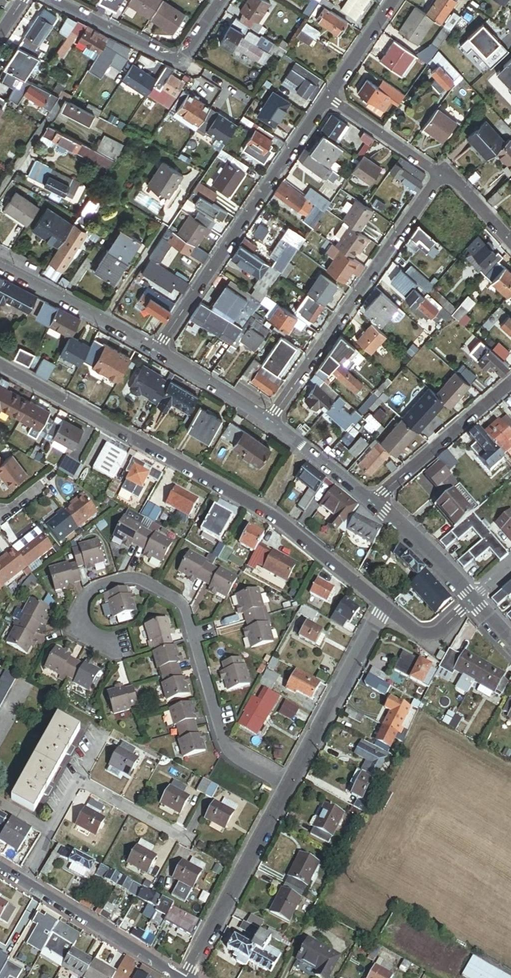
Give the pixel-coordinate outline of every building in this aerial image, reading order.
[(95,11),(110,19),(122,0),(100,0),(95,11)] [(150,19),(161,1),(161,0),(131,0),(128,5),(150,19)] [(244,15),(256,23),(268,4),(262,0),(246,0),(239,12),(244,15)] [(301,14),(308,18),(310,14),(317,4),(318,2),(316,0),(311,0),(301,14)] [(318,2),(317,4),(321,6),(323,8),(329,12),(333,6),(327,1),(327,0),(319,0),(318,2)] [(367,0),(347,0),(340,10),(354,19),(358,13),(360,10),(367,0)] [(434,19),(440,24),(455,1),(454,0),(436,0),(429,10),(426,14),(434,19)] [(429,10),(436,0),(432,0),(426,9),(429,10)] [(161,1),(150,19),(173,33),(181,20),(183,17),(184,15),(161,1)] [(321,6),(317,4),(310,14),(314,17),(321,6)] [(426,14),(416,7),(399,33),(417,45),(434,19),(426,14)] [(338,36),(346,23),(329,12),(323,8),(315,20),(338,36)] [(454,12),(444,27),(451,31),(460,17),(454,12)] [(25,40),(37,49),(56,21),(44,13),(25,40)] [(250,28),(256,32),(260,26),(256,23),(244,15),(240,21),(249,27),(250,28)] [(78,22),(68,17),(60,31),(69,37),(78,22)] [(246,35),(250,28),(249,27),(240,21),(236,19),(232,26),(244,34),(246,35)] [(86,25),(79,22),(78,22),(69,37),(58,55),(64,58),(70,49),(71,50),(77,42),(86,25)] [(306,24),(301,32),(313,40),(314,40),(319,33),(306,24)] [(86,25),(77,42),(80,44),(89,27),(86,25)] [(244,34),(232,26),(220,43),(232,51),(235,47),(241,38),(244,34)] [(479,28),(489,39),(492,37),(481,26),(479,28)] [(109,39),(89,27),(80,44),(100,54),(100,53),(109,39)] [(432,44),(438,49),(451,31),(444,27),(432,44)] [(459,47),(465,54),(470,50),(489,70),(507,53),(492,37),(489,39),(479,28),(459,47)] [(250,31),(244,40),(255,47),(260,38),(250,31)] [(313,40),(301,32),(297,38),(309,46),(313,40)] [(255,47),(244,40),(241,38),(235,47),(245,53),(251,57),(257,61),(263,52),(255,47)] [(121,47),(109,39),(100,53),(101,54),(115,61),(119,53),(121,54),(124,48),(122,47),(121,47)] [(25,40),(19,48),(19,49),(35,57),(40,51),(37,49),(25,40)] [(401,76),(415,55),(413,53),(394,41),(381,62),(401,76)] [(285,51),(274,44),(270,50),(282,58),(283,56),(282,55),(285,51)] [(432,57),(437,50),(438,49),(432,44),(413,53),(415,55),(427,63),(430,60),(432,57)] [(130,51),(124,48),(121,54),(119,53),(115,61),(112,65),(123,71),(130,58),(127,56),(130,51)] [(35,57),(19,49),(4,69),(8,71),(25,79),(41,60),(35,57)] [(452,80),(459,74),(437,51),(432,58),(434,60),(439,65),(452,80)] [(266,54),(263,52),(257,61),(262,64),(267,57),(264,56),(266,54)] [(115,61),(101,54),(98,60),(111,67),(112,65),(115,61)] [(495,74),(509,89),(507,91),(510,95),(510,59),(495,74)] [(316,85),(319,80),(295,64),(292,69),(316,85)] [(134,65),(123,81),(148,96),(150,92),(153,87),(157,83),(158,80),(134,65)] [(444,86),(452,80),(439,65),(431,72),(437,78),(444,86)] [(175,70),(167,66),(158,80),(157,83),(158,84),(155,89),(160,92),(162,90),(166,93),(178,100),(183,91),(185,89),(183,88),(186,84),(172,75),(175,70)] [(307,98),(316,85),(292,69),(286,78),(299,87),(296,92),(307,98)] [(53,93),(25,79),(8,71),(2,82),(14,88),(9,98),(18,104),(25,93),(32,98),(35,100),(51,110),(60,97),(53,93)] [(67,73),(62,80),(68,84),(74,77),(67,73)] [(299,87),(286,78),(282,84),(295,93),(296,92),(299,87)] [(444,86),(437,78),(431,84),(440,93),(445,88),(446,88),(454,81),(452,80),(444,86)] [(65,89),(68,84),(62,80),(59,85),(65,89)] [(378,87),(367,80),(358,93),(365,98),(363,101),(372,107),(374,104),(384,111),(393,98),(400,103),(405,95),(383,80),(378,87)] [(53,93),(60,97),(64,91),(65,89),(59,85),(53,93)] [(319,88),(316,85),(307,98),(311,100),(319,88)] [(155,89),(153,87),(150,92),(162,100),(166,93),(162,90),(160,92),(155,89)] [(74,97),(64,91),(60,97),(67,101),(70,102),(74,97)] [(178,100),(169,113),(210,139),(225,118),(183,91),(178,100)] [(291,102),(274,91),(258,116),(274,126),(291,102)] [(476,107),(482,99),(476,93),(469,99),(476,107)] [(85,110),(70,102),(67,101),(62,110),(90,125),(95,116),(85,110)] [(88,105),(85,110),(95,116),(99,118),(101,112),(88,105)] [(404,109),(398,105),(389,119),(394,123),(404,109)] [(455,122),(435,109),(423,128),(430,132),(442,141),(448,133),(449,130),(455,122)] [(111,116),(109,121),(115,124),(117,119),(111,116)] [(333,116),(321,133),(324,135),(338,145),(350,127),(333,116)] [(210,139),(200,155),(211,162),(236,125),(225,118),(210,139)] [(120,123),(117,127),(125,131),(128,127),(120,123)] [(495,152),(504,144),(485,123),(467,139),(468,139),(473,145),(486,160),(495,152)] [(97,150),(50,126),(45,135),(58,142),(69,148),(92,160),(97,150)] [(153,138),(150,143),(153,145),(155,141),(154,140),(161,130),(159,129),(153,138)] [(280,151),(285,143),(275,137),(272,141),(256,130),(248,143),(261,152),(263,154),(270,144),(280,151)] [(374,140),(365,133),(360,139),(367,144),(357,158),(360,160),(363,156),(374,140)] [(12,135),(6,144),(10,147),(17,137),(12,135)] [(103,141),(121,150),(124,145),(106,135),(103,141)] [(338,145),(324,135),(311,154),(330,168),(344,149),(338,145)] [(495,152),(510,170),(510,141),(509,139),(504,144),(495,152)] [(97,150),(116,161),(121,150),(103,141),(102,141),(97,150)] [(69,148),(58,142),(54,148),(55,151),(63,155),(66,154),(69,148)] [(261,152),(248,143),(244,149),(257,159),(261,152)] [(234,158),(221,149),(217,155),(228,163),(228,162),(230,163),(234,158)] [(108,173),(116,161),(97,150),(92,160),(90,163),(108,173)] [(325,178),(332,183),(338,174),(330,168),(311,154),(305,150),(298,160),(325,179),(325,178)] [(381,169),(363,156),(360,160),(357,165),(352,172),(370,184),(381,169)] [(357,158),(354,157),(351,161),(357,165),(360,160),(357,158)] [(248,167),(234,158),(230,163),(228,162),(228,163),(214,184),(230,194),(244,174),(244,173),(248,167)] [(425,175),(400,158),(390,172),(409,186),(418,192),(422,185),(421,181),(425,175)] [(53,169),(36,160),(28,176),(72,199),(80,183),(72,179),(72,180),(53,170),(53,169)] [(183,175),(163,162),(148,185),(169,198),(183,175)] [(507,181),(496,191),(499,194),(510,184),(507,181)] [(218,195),(199,183),(194,191),(213,203),(218,195)] [(324,212),(303,197),(283,183),(274,195),(298,212),(299,211),(307,216),(303,221),(304,222),(310,226),(313,228),(324,212)] [(418,192),(409,186),(408,187),(410,191),(416,195),(418,192)] [(324,212),(330,203),(309,188),(303,197),(324,212)] [(13,191),(2,208),(27,225),(39,209),(13,191)] [(163,205),(141,191),(135,200),(157,214),(163,205)] [(213,203),(194,191),(188,199),(196,204),(195,205),(222,222),(228,213),(213,203)] [(496,191),(486,201),(492,207),(502,197),(499,194),(496,191)] [(102,196),(96,192),(79,217),(76,221),(82,225),(85,221),(86,222),(96,207),(95,206),(102,196)] [(359,232),(373,212),(357,200),(343,220),(350,226),(359,232)] [(378,200),(374,206),(381,211),(386,205),(378,200)] [(27,225),(2,208),(0,211),(25,228),(27,225)] [(33,230),(58,247),(72,226),(47,209),(33,230)] [(195,218),(212,230),(216,224),(199,212),(195,218)] [(178,234),(197,247),(205,235),(207,237),(212,230),(195,218),(191,215),(178,234)] [(80,229),(82,225),(76,221),(73,225),(75,226),(80,229)] [(339,241),(350,227),(343,222),(334,235),(335,238),(339,241)] [(418,225),(409,238),(419,247),(422,243),(429,249),(433,244),(436,241),(434,239),(418,225)] [(87,233),(80,229),(75,226),(49,265),(61,273),(71,257),(74,253),(77,248),(87,233)] [(359,232),(350,226),(350,227),(339,241),(336,246),(341,250),(353,259),(362,246),(363,248),(369,239),(359,232)] [(281,239),(285,241),(288,244),(296,249),(297,250),(304,241),(306,239),(289,227),(281,239)] [(203,264),(209,256),(197,247),(178,234),(173,231),(169,228),(150,258),(151,259),(159,264),(173,244),(203,264)] [(100,237),(89,229),(87,233),(89,235),(88,238),(96,243),(100,237)] [(32,232),(57,249),(58,247),(33,230),(32,232)] [(141,243),(122,230),(118,237),(108,251),(128,264),(141,243)] [(308,234),(306,239),(304,241),(308,244),(312,237),(308,234)] [(467,248),(469,250),(481,240),(478,236),(467,248)] [(419,247),(409,238),(406,242),(415,251),(419,247)] [(257,248),(245,239),(240,246),(241,246),(253,254),(257,248)] [(485,243),(481,240),(469,250),(471,252),(484,267),(496,256),(495,255),(490,249),(485,243)] [(285,241),(273,258),(276,261),(288,244),(285,241)] [(487,241),(485,243),(490,249),(493,247),(487,241)] [(280,273),(296,249),(288,244),(276,261),(272,267),(280,273)] [(334,262),(341,250),(336,246),(333,244),(325,256),(334,262)] [(254,274),(263,261),(253,254),(241,246),(233,259),(254,274)] [(359,276),(365,267),(353,259),(341,250),(334,262),(327,271),(342,282),(350,271),(359,276)] [(114,285),(128,264),(108,251),(99,266),(94,273),(101,277),(114,285)] [(480,270),(486,276),(498,262),(502,257),(497,252),(495,255),(496,256),(484,267),(471,252),(465,256),(479,271),(480,270)] [(142,273),(145,274),(171,291),(179,278),(159,264),(151,259),(142,273)] [(280,275),(281,274),(280,273),(272,267),(263,261),(254,274),(261,278),(264,273),(276,281),(280,275)] [(486,276),(485,276),(491,282),(504,267),(498,262),(486,276)] [(293,267),(288,264),(281,274),(280,275),(285,279),(293,267)] [(61,273),(49,265),(44,273),(56,280),(61,273)] [(99,279),(101,277),(94,273),(99,266),(96,265),(91,273),(99,279)] [(407,276),(396,266),(390,273),(410,290),(416,283),(407,276)] [(504,267),(491,282),(508,296),(510,293),(510,274),(504,267)] [(407,276),(416,283),(426,293),(433,286),(427,281),(414,269),(407,276)] [(142,273),(141,272),(136,279),(140,282),(145,274),(142,273)] [(268,293),(276,281),(264,273),(261,278),(254,288),(256,289),(266,296),(268,293)] [(307,294),(324,306),(329,299),(331,295),(337,287),(320,275),(307,294)] [(427,281),(433,286),(437,281),(431,276),(427,281)] [(4,280),(0,287),(0,297),(6,300),(29,312),(37,297),(4,280)] [(251,295),(231,281),(227,288),(247,301),(251,295)] [(416,304),(426,293),(416,283),(410,290),(405,296),(415,305),(416,304)] [(139,303),(166,320),(176,305),(149,287),(139,303)] [(247,301),(227,288),(215,305),(235,319),(247,301)] [(262,302),(266,296),(256,289),(252,295),(262,302)] [(397,307),(381,293),(364,311),(381,326),(397,307)] [(440,305),(426,293),(416,304),(430,317),(432,315),(440,305)] [(313,322),(324,306),(307,294),(298,308),(296,310),(313,322)] [(253,313),(262,302),(252,295),(251,295),(247,301),(235,319),(233,323),(243,329),(250,318),(252,316),(253,313)] [(458,321),(464,326),(471,319),(465,314),(476,303),(467,296),(460,304),(467,310),(458,321)] [(58,309),(45,302),(36,319),(49,326),(50,325),(53,318),(58,309)] [(211,310),(201,304),(191,318),(232,343),(241,332),(243,329),(233,323),(211,310)] [(467,310),(460,304),(451,314),(458,321),(467,310)] [(211,310),(233,323),(235,319),(215,305),(211,310)] [(279,305),(276,308),(269,319),(287,332),(293,324),(297,318),(293,315),(279,305)] [(451,314),(440,305),(432,315),(437,319),(440,316),(445,320),(451,314)] [(296,310),(298,308),(295,307),(292,311),(294,313),(293,315),(297,318),(306,324),(310,326),(313,322),(296,310)] [(58,309),(53,318),(74,329),(79,320),(58,309)] [(490,316),(501,324),(499,327),(510,337),(510,320),(497,309),(490,316)] [(74,329),(53,318),(50,325),(70,336),(74,329)] [(253,319),(251,318),(241,332),(254,341),(260,345),(264,339),(269,332),(262,327),(262,326),(253,319)] [(306,324),(297,318),(293,324),(302,330),(306,324)] [(385,336),(371,324),(365,331),(357,340),(370,353),(385,336)] [(355,339),(357,340),(365,331),(363,330),(355,339)] [(135,351),(99,331),(91,344),(117,359),(115,363),(125,369),(127,365),(135,351)] [(241,332),(232,343),(231,345),(236,348),(243,339),(246,341),(252,344),(254,341),(241,332)] [(89,347),(70,336),(60,355),(79,365),(89,347)] [(358,352),(340,336),(329,353),(337,360),(345,367),(351,360),(358,352)] [(278,375),(297,348),(281,337),(262,365),(278,375)] [(267,341),(264,339),(260,345),(258,348),(261,350),(267,341)] [(252,344),(246,341),(245,343),(256,351),(258,348),(260,345),(254,341),(252,344)] [(483,344),(480,341),(469,353),(478,361),(482,356),(480,354),(481,352),(478,349),(483,344)] [(498,343),(491,351),(502,360),(509,353),(498,343)] [(489,348),(483,344),(478,349),(481,352),(484,354),(489,348)] [(500,374),(508,365),(502,360),(491,351),(489,348),(484,354),(482,356),(478,361),(486,368),(489,364),(500,374)] [(29,367),(35,356),(21,349),(15,360),(29,367)] [(337,360),(329,353),(319,367),(327,375),(330,371),(337,360)] [(43,358),(35,373),(47,380),(55,365),(43,358)] [(283,380),(254,360),(247,369),(249,370),(253,365),(259,370),(251,381),(272,395),(283,380)] [(345,367),(337,360),(330,371),(355,393),(363,384),(348,370),(345,367)] [(354,362),(351,360),(345,367),(348,370),(354,362)] [(163,376),(143,365),(130,388),(130,391),(137,395),(140,394),(141,392),(149,397),(148,398),(157,404),(170,383),(161,378),(163,376)] [(247,369),(243,375),(251,381),(259,370),(253,365),(249,370),(247,369)] [(327,375),(319,367),(314,374),(323,381),(327,375)] [(465,367),(459,375),(470,385),(476,377),(465,367)] [(459,375),(455,372),(435,395),(444,403),(450,407),(470,385),(459,375)] [(323,381),(314,374),(310,380),(316,385),(319,387),(323,382),(323,381)] [(0,380),(0,386),(6,389),(10,382),(1,378),(0,380)] [(378,397),(391,381),(387,378),(374,393),(378,397)] [(181,388),(170,382),(170,383),(157,404),(168,410),(172,402),(181,388)] [(326,411),(340,395),(323,382),(319,387),(316,385),(308,397),(309,397),(306,401),(314,409),(318,404),(326,411)] [(2,410),(19,420),(29,402),(6,389),(0,386),(0,409),(2,410)] [(192,406),(197,398),(181,388),(172,402),(189,412),(192,406)] [(429,389),(402,418),(417,431),(418,432),(444,403),(435,395),(429,389)] [(377,398),(378,397),(374,393),(358,411),(362,415),(368,407),(377,398)] [(355,422),(362,415),(358,411),(340,395),(326,411),(346,429),(353,421),(355,422)] [(377,398),(368,407),(373,411),(381,401),(377,398)] [(50,413),(29,402),(19,420),(32,427),(40,431),(41,429),(47,433),(54,421),(47,418),(50,413)] [(196,409),(192,406),(189,412),(182,422),(186,424),(191,415),(192,416),(196,409)] [(200,407),(187,430),(208,443),(222,420),(200,407)] [(367,421),(364,425),(372,432),(375,428),(380,433),(385,427),(380,422),(387,414),(379,408),(372,415),(368,412),(363,417),(367,421)] [(56,417),(54,421),(61,425),(63,420),(56,417)] [(402,418),(380,443),(390,452),(395,456),(417,431),(402,418)] [(502,457),(507,453),(510,450),(510,426),(505,419),(484,436),(502,457)] [(54,421),(47,433),(54,436),(53,438),(73,449),(83,431),(63,420),(61,425),(54,421)] [(244,432),(230,422),(223,433),(236,443),(244,432)] [(40,431),(32,427),(28,433),(36,438),(38,434),(40,431)] [(474,435),(479,431),(475,427),(470,431),(474,435)] [(47,433),(41,429),(40,431),(38,434),(45,437),(47,433)] [(484,436),(479,431),(474,435),(470,437),(477,445),(471,450),(490,473),(504,461),(502,457),(484,436)] [(244,432),(236,443),(233,447),(259,466),(270,450),(244,432)] [(54,436),(47,433),(45,437),(52,441),(53,438),(54,436)] [(361,436),(348,450),(355,456),(368,443),(361,436)] [(378,441),(375,438),(369,445),(373,448),(378,441)] [(380,443),(378,441),(373,448),(361,461),(359,464),(371,474),(390,452),(380,443)] [(127,455),(107,445),(94,470),(114,480),(127,455)] [(369,445),(358,458),(361,461),(373,448),(369,445)] [(37,451),(33,459),(39,462),(43,455),(37,451)] [(13,456),(4,463),(0,466),(0,476),(10,490),(28,476),(13,456)] [(80,465),(67,458),(59,472),(73,479),(80,465)] [(135,466),(150,474),(152,469),(145,466),(133,459),(126,473),(130,475),(135,466)] [(386,464),(392,472),(397,467),(391,460),(386,464)] [(317,494),(324,484),(326,480),(308,464),(301,472),(296,477),(311,489),(317,494)] [(435,479),(444,471),(439,465),(426,475),(431,481),(435,479)] [(130,475),(124,487),(139,495),(142,488),(150,474),(135,466),(130,475)] [(161,471),(156,469),(153,475),(158,478),(161,471)] [(446,481),(450,478),(444,471),(435,479),(440,485),(441,486),(443,484),(446,481)] [(455,491),(459,488),(451,478),(450,478),(446,481),(454,491),(455,491)] [(440,485),(435,479),(431,481),(436,487),(440,485)] [(326,480),(324,484),(332,491),(333,491),(341,498),(340,498),(353,509),(357,505),(326,480)] [(446,481),(443,484),(446,489),(431,502),(435,507),(454,491),(446,481)] [(122,485),(116,482),(111,493),(116,496),(122,485)] [(139,495),(124,487),(122,491),(139,500),(144,489),(142,488),(139,495)] [(453,493),(472,515),(479,510),(460,487),(459,488),(455,491),(453,493)] [(176,488),(167,506),(189,518),(198,500),(176,488)] [(317,494),(311,489),(299,507),(306,512),(317,494)] [(333,491),(332,491),(321,505),(335,517),(342,522),(353,509),(340,498),(341,498),(333,491)] [(456,529),(472,515),(453,493),(437,506),(456,529)] [(100,514),(85,495),(77,502),(79,504),(67,513),(80,529),(100,514)] [(149,503),(141,516),(155,524),(162,511),(149,503)] [(342,522),(335,517),(328,526),(336,532),(338,529),(345,534),(346,533),(359,507),(357,505),(353,509),(342,522)] [(233,517),(215,507),(201,532),(219,542),(233,517)] [(371,518),(359,507),(346,533),(373,546),(383,529),(370,521),(371,518)] [(67,513),(65,510),(58,515),(60,517),(48,526),(62,543),(80,529),(67,513)] [(141,525),(144,519),(140,517),(129,511),(126,517),(141,525)] [(510,522),(510,513),(510,512),(509,513),(496,524),(502,530),(510,522)] [(476,562),(490,550),(501,563),(509,555),(472,515),(456,529),(440,543),(447,550),(457,541),(458,542),(472,530),(482,542),(458,563),(465,570),(475,561),(476,562)] [(139,547),(148,532),(140,528),(142,525),(141,525),(126,517),(125,516),(114,536),(124,542),(130,545),(131,546),(132,543),(139,547)] [(383,529),(371,518),(370,521),(383,529)] [(152,524),(144,519),(141,525),(142,525),(140,528),(148,532),(152,524)] [(502,530),(510,541),(510,522),(502,530)] [(159,528),(152,524),(148,532),(155,536),(156,533),(159,528)] [(40,529),(15,549),(19,554),(44,535),(40,529)] [(260,544),(264,537),(249,529),(240,546),(255,554),(260,544)] [(155,536),(148,532),(139,547),(147,551),(145,553),(146,554),(152,557),(162,562),(173,542),(156,533),(155,536)] [(54,548),(44,535),(19,554),(30,568),(40,560),(55,549),(54,548)] [(81,549),(73,551),(77,565),(78,568),(86,566),(86,568),(87,568),(93,566),(105,563),(99,541),(80,547),(81,549)] [(248,567),(255,570),(258,565),(264,568),(273,553),(267,549),(267,548),(260,544),(255,554),(248,567)] [(55,549),(58,554),(63,550),(59,545),(54,548),(55,549)] [(426,571),(399,545),(393,555),(394,555),(417,579),(426,571)] [(235,553),(225,548),(223,553),(219,560),(228,565),(230,562),(242,569),(245,563),(233,556),(235,553)] [(15,549),(7,555),(8,557),(0,563),(0,580),(5,587),(25,572),(30,568),(19,554),(15,549)] [(218,550),(214,557),(217,559),(219,560),(223,553),(218,550)] [(287,583),(297,564),(274,551),(273,553),(264,568),(263,570),(287,583)] [(204,583),(213,567),(206,564),(207,561),(206,561),(190,552),(179,572),(190,578),(195,581),(196,581),(198,579),(204,583)] [(214,557),(209,555),(206,561),(207,561),(206,564),(213,567),(217,559),(214,557)] [(40,560),(30,568),(33,573),(44,565),(40,560)] [(74,584),(82,581),(78,568),(77,565),(69,567),(68,564),(50,570),(56,591),(67,588),(74,586),(75,586),(74,584)] [(220,571),(213,567),(204,583),(212,587),(211,589),(217,592),(227,598),(238,578),(221,569),(220,571)] [(25,572),(28,577),(33,573),(30,568),(25,572)] [(440,609),(451,599),(426,571),(417,579),(414,582),(440,609)] [(328,600),(333,591),(334,590),(318,581),(310,594),(326,603),(328,600)] [(508,598),(509,600),(510,598),(510,583),(492,600),(498,607),(508,598)] [(129,597),(127,589),(109,594),(112,602),(110,602),(114,618),(135,612),(133,603),(131,597),(131,596),(129,597)] [(246,622),(263,617),(261,609),(263,609),(258,591),(236,597),(239,608),(241,614),(241,615),(244,614),(246,622)] [(345,600),(330,621),(343,629),(347,622),(350,624),(360,610),(345,600)] [(26,616),(22,623),(38,632),(41,625),(44,627),(44,626),(48,620),(52,612),(32,601),(25,613),(24,615),(26,616)] [(314,622),(318,615),(306,608),(302,615),(314,622)] [(25,613),(20,610),(15,619),(18,621),(22,623),(26,616),(24,615),(25,613)] [(265,625),(263,617),(246,622),(248,630),(246,631),(248,638),(252,649),(273,643),(267,624),(265,625)] [(155,649),(172,644),(169,636),(172,635),(171,634),(169,628),(167,619),(145,626),(150,642),(152,641),(155,649)] [(22,623),(18,621),(14,628),(16,629),(18,631),(22,623)] [(38,632),(22,623),(18,631),(16,629),(8,644),(28,655),(32,647),(36,641),(36,640),(34,639),(38,632)] [(316,646),(322,634),(323,632),(307,623),(300,637),(316,646)] [(326,637),(322,634),(316,646),(320,648),(326,637)] [(162,676),(179,671),(177,663),(179,662),(179,661),(177,655),(175,647),(153,653),(158,669),(160,668),(162,676)] [(68,678),(77,662),(70,658),(71,656),(70,656),(64,653),(56,648),(45,668),(60,676),(61,674),(68,678)] [(462,658),(450,651),(440,669),(453,676),(455,672),(474,683),(484,664),(465,653),(462,658)] [(428,690),(438,672),(431,668),(425,665),(404,653),(394,670),(428,690)] [(445,656),(440,653),(437,660),(441,662),(445,656)] [(280,661),(274,658),(269,667),(274,671),(280,661)] [(224,673),(225,679),(229,690),(250,684),(245,666),(242,666),(240,659),(223,663),(226,671),(223,672),(224,673)] [(434,664),(428,660),(425,665),(431,668),(434,664)] [(84,666),(77,662),(68,678),(76,682),(74,684),(89,692),(100,672),(92,668),(86,664),(85,664),(84,666)] [(504,676),(484,664),(474,683),(480,687),(493,694),(500,698),(508,685),(501,681),(504,676)] [(372,669),(368,676),(382,684),(386,677),(372,669)] [(18,678),(6,671),(0,682),(0,710),(18,678)] [(181,678),(179,671),(162,676),(164,683),(162,684),(166,700),(188,694),(186,685),(184,679),(183,678),(181,678)] [(268,671),(261,684),(272,691),(279,678),(268,671)] [(312,700),(321,684),(297,671),(287,690),(296,694),(297,692),(312,700)] [(321,671),(317,678),(328,685),(332,677),(321,671)] [(366,687),(385,698),(390,688),(382,684),(369,676),(365,684),(366,687)] [(493,694),(480,687),(477,693),(489,700),(493,694)] [(137,705),(132,688),(124,690),(123,688),(116,690),(107,693),(113,714),(129,710),(129,708),(137,705)] [(280,699),(264,690),(257,702),(252,699),(244,712),(246,713),(239,726),(257,737),(280,699)] [(409,709),(411,705),(396,697),(392,705),(398,709),(399,706),(408,711),(409,709)] [(508,701),(501,714),(510,720),(510,703),(508,701)] [(286,702),(282,708),(296,716),(300,709),(286,702)] [(418,709),(420,706),(413,702),(411,705),(409,709),(416,713),(418,709)] [(178,733),(195,728),(193,721),(195,720),(195,719),(193,713),(191,703),(169,710),(174,726),(176,726),(178,733)] [(365,720),(348,711),(346,717),(362,725),(365,720)] [(393,714),(385,729),(401,738),(404,733),(401,731),(407,721),(393,714)] [(462,720),(455,717),(450,727),(456,731),(462,720)] [(59,718),(12,800),(38,816),(48,799),(51,800),(55,792),(52,791),(71,758),(74,760),(78,752),(75,751),(85,733),(59,718)] [(198,736),(195,728),(178,733),(181,741),(178,742),(183,758),(204,752),(202,743),(200,737),(200,736),(198,736)] [(402,744),(405,739),(401,738),(385,729),(378,743),(379,743),(377,747),(389,754),(396,741),(402,744)] [(389,754),(377,747),(366,741),(358,755),(372,762),(368,767),(366,771),(376,777),(389,754)] [(124,744),(111,767),(122,773),(130,777),(139,761),(133,758),(137,751),(124,744)] [(506,749),(503,754),(509,757),(510,753),(510,751),(506,749)] [(122,773),(111,767),(108,772),(119,779),(122,773)] [(363,778),(364,777),(358,773),(351,786),(357,789),(353,797),(363,802),(373,783),(363,778)] [(204,780),(198,792),(205,796),(212,784),(204,780)] [(175,781),(162,804),(181,815),(190,799),(184,796),(188,789),(175,781)] [(212,784),(205,796),(212,800),(219,788),(212,784)] [(226,800),(222,807),(228,811),(232,804),(226,800)] [(361,812),(366,815),(369,809),(358,803),(355,809),(361,812)] [(90,804),(77,827),(96,837),(105,821),(99,817),(103,811),(90,804)] [(228,811),(222,807),(216,804),(207,819),(225,830),(238,807),(232,804),(228,811)] [(344,818),(326,808),(319,822),(314,830),(311,837),(329,847),(344,818)] [(355,809),(353,808),(350,814),(358,818),(361,812),(355,809)] [(11,820),(0,814),(0,826),(1,827),(3,823),(8,826),(11,820)] [(12,819),(11,820),(8,826),(6,829),(0,838),(0,839),(9,845),(8,848),(8,849),(20,856),(35,832),(12,819)] [(314,822),(310,828),(314,830),(319,822),(316,820),(314,822)] [(0,839),(0,855),(1,856),(4,855),(8,849),(8,848),(9,845),(0,839)] [(142,841),(129,864),(148,875),(157,858),(151,855),(155,848),(142,841)] [(96,877),(101,868),(64,847),(59,856),(69,862),(69,863),(72,865),(87,873),(84,878),(93,883),(95,879),(96,877)] [(286,885),(304,895),(319,866),(301,857),(286,885)] [(41,874),(48,878),(56,865),(49,860),(41,874)] [(193,860),(189,867),(195,871),(199,863),(193,860)] [(195,871),(189,867),(183,864),(174,880),(192,890),(206,867),(199,863),(195,871)] [(87,873),(72,865),(69,870),(84,878),(87,873)] [(122,879),(101,868),(96,877),(99,878),(116,888),(122,879)] [(142,890),(122,879),(116,888),(134,898),(137,899),(142,890)] [(289,924),(304,895),(286,885),(271,914),(289,924)] [(163,902),(142,890),(137,899),(158,911),(163,902)] [(2,922),(11,906),(0,900),(1,898),(1,896),(0,896),(0,921),(2,922)] [(84,897),(80,904),(90,910),(93,905),(86,901),(87,899),(84,897)] [(174,908),(163,902),(158,911),(157,913),(168,919),(172,910),(174,908)] [(108,904),(103,912),(100,917),(108,921),(115,909),(108,904)] [(16,909),(11,906),(2,922),(7,925),(16,909)] [(200,926),(172,910),(168,919),(196,934),(200,926)] [(57,927),(59,924),(46,916),(45,919),(38,915),(33,923),(40,928),(44,930),(42,934),(41,936),(46,939),(45,942),(47,943),(49,941),(57,927)] [(120,929),(123,924),(124,922),(121,921),(120,923),(113,919),(111,923),(120,929)] [(196,934),(168,919),(164,925),(193,940),(196,934)] [(266,950),(271,941),(260,935),(261,934),(245,925),(242,931),(258,939),(254,947),(252,949),(242,944),(235,940),(228,951),(236,956),(235,959),(238,961),(237,963),(237,965),(244,969),(246,968),(249,963),(256,952),(263,956),(266,950)] [(49,941),(70,954),(73,949),(80,937),(62,926),(60,929),(57,927),(49,941)] [(141,941),(145,934),(143,932),(141,935),(135,931),(132,936),(141,941)] [(267,937),(275,941),(277,938),(278,936),(270,931),(267,937)] [(292,946),(277,938),(275,941),(293,950),(297,943),(294,942),(292,946)] [(70,954),(49,941),(47,943),(46,945),(44,949),(66,962),(70,954)] [(308,941),(297,961),(317,973),(315,977),(316,977),(329,977),(340,959),(308,941)] [(28,961),(35,965),(41,954),(42,952),(36,948),(28,961)] [(66,962),(44,949),(42,952),(41,954),(62,967),(66,962)] [(73,971),(85,977),(94,962),(73,949),(70,954),(66,962),(62,967),(72,973),(73,971)] [(281,958),(266,950),(263,956),(256,952),(249,963),(271,975),(281,958)] [(142,967),(139,972),(131,967),(134,962),(127,957),(117,974),(124,977),(161,977),(142,967)] [(462,976),(466,977),(509,977),(473,957),(462,976)] [(379,960),(375,966),(381,969),(384,963),(379,960)] [(405,973),(411,964),(405,961),(400,970),(405,973)] [(85,977),(115,977),(117,975),(94,962),(85,977)] [(393,976),(388,974),(392,967),(384,963),(381,969),(375,966),(369,977),(392,977),(393,976)]
